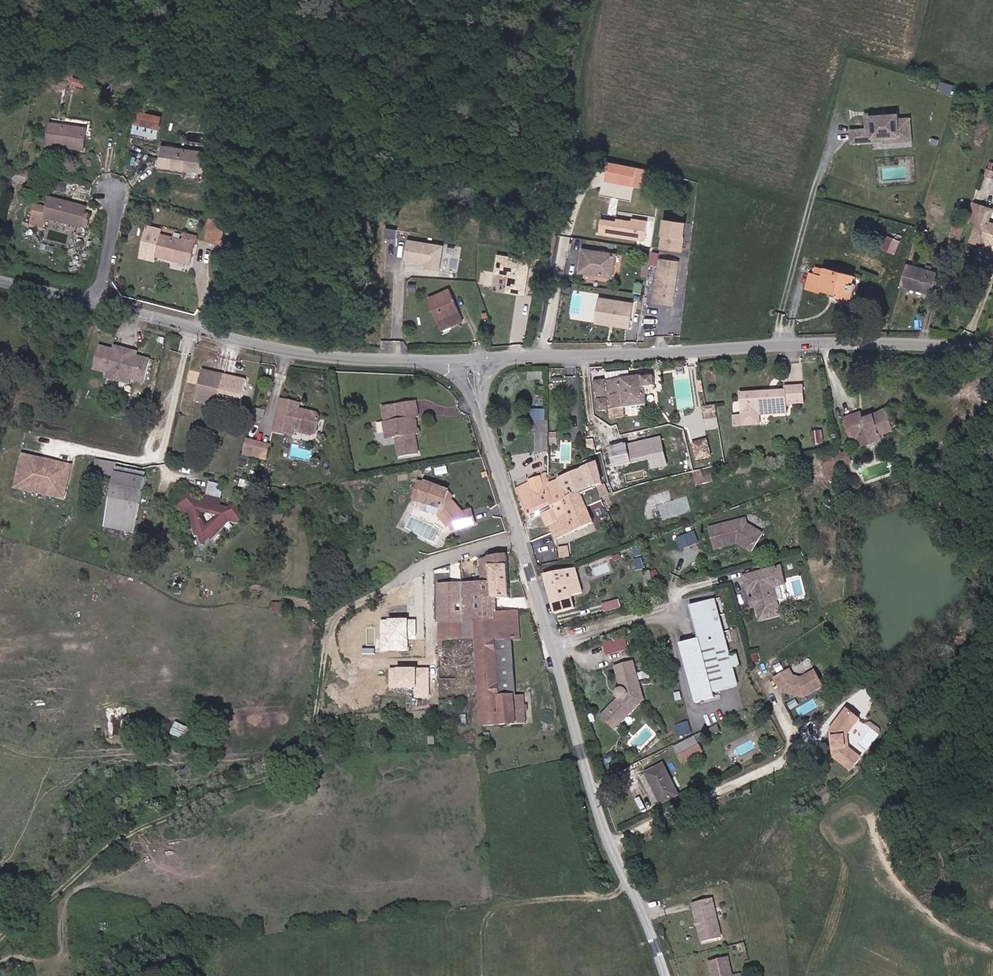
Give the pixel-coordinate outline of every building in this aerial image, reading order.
[(60,88),(70,89),(71,82),(61,80),(60,88)] [(141,126),(167,130),(169,115),(143,110),(141,126)] [(918,144),(918,125),(906,125),(906,120),(874,120),(874,133),(858,133),(858,146),(878,146),(878,142),(891,142),(894,144),(918,144)] [(69,142),(92,146),(95,129),(57,123),(54,143),(68,145),(69,142)] [(208,170),(210,151),(166,146),(164,168),(188,172),(189,168),(208,170)] [(654,168),(616,161),(613,178),(651,185),(654,168)] [(988,184),(991,177),(984,175),(982,182),(988,184)] [(73,222),(89,225),(93,208),(57,200),(55,208),(42,206),(38,222),(51,226),(53,218),(72,223),(73,222)] [(989,228),(992,215),(971,209),(966,225),(977,228),(972,247),(991,253),(992,248),(992,229),(989,228)] [(215,238),(230,241),(235,222),(220,218),(215,238)] [(658,248),(685,250),(687,220),(660,218),(658,248)] [(948,257),(955,259),(963,233),(953,230),(949,243),(951,244),(948,257)] [(653,249),(655,236),(636,233),(633,245),(653,249)] [(181,257),(200,262),(203,244),(169,235),(164,256),(181,260),(181,257)] [(410,273),(424,275),(425,269),(441,272),(446,244),(407,237),(403,260),(412,262),(410,273)] [(652,254),(653,249),(633,245),(632,251),(652,254)] [(580,274),(613,280),(618,254),(584,248),(580,274)] [(508,274),(506,292),(528,294),(532,256),(497,253),(495,273),(508,274)] [(674,295),(679,265),(661,261),(653,305),(662,306),(665,293),(674,295)] [(840,304),(849,305),(855,283),(851,282),(852,277),(828,271),(827,278),(810,275),(806,294),(822,298),(824,292),(834,294),(834,299),(841,300),(840,304)] [(906,293),(932,300),(937,280),(912,273),(906,293)] [(450,324),(463,319),(451,285),(431,293),(443,323),(448,321),(450,324)] [(672,308),(674,295),(665,293),(662,306),(672,308)] [(597,296),(595,324),(631,326),(632,299),(597,296)] [(116,350),(102,348),(98,371),(113,374),(112,379),(133,383),(134,378),(149,381),(154,357),(140,355),(135,354),(136,352),(121,349),(121,351),(116,350)] [(222,374),(209,372),(203,403),(247,411),(253,380),(239,378),(239,381),(221,377),(222,374)] [(646,403),(644,390),(642,379),(641,375),(595,383),(599,410),(646,403)] [(644,390),(653,388),(652,378),(642,379),(644,390)] [(785,407),(797,406),(796,389),(780,390),(785,407)] [(780,407),(785,407),(780,390),(781,394),(770,395),(770,397),(762,397),(762,395),(731,397),(733,419),(751,418),(781,416),(780,407)] [(306,426),(321,429),(323,415),(320,411),(309,409),(308,412),(302,411),(303,402),(285,399),(281,424),(287,425),(286,431),(298,434),(298,427),(305,429),(306,426)] [(416,433),(422,432),(419,416),(426,415),(423,401),(392,406),(393,420),(385,422),(387,431),(396,438),(398,438),(401,457),(419,454),(416,433)] [(706,417),(717,416),(715,405),(704,407),(706,417)] [(256,408),(253,421),(262,423),(265,409),(256,408)] [(870,444),(888,438),(881,417),(871,424),(838,444),(841,450),(849,447),(847,443),(856,440),(861,453),(871,450),(870,444)] [(733,419),(725,419),(726,429),(752,426),(751,418),(733,419)] [(536,451),(553,450),(551,420),(531,421),(532,434),(535,433),(536,451)] [(835,430),(838,444),(871,424),(853,429),(852,425),(835,430)] [(305,432),(320,434),(321,429),(306,426),(305,429),(305,432)] [(817,442),(826,440),(823,428),(814,430),(817,442)] [(259,441),(250,440),(248,453),(257,454),(259,441)] [(273,444),(259,441),(257,454),(270,457),(273,444)] [(829,473),(854,464),(848,449),(824,458),(829,473)] [(72,487),(76,470),(28,459),(21,492),(69,503),(72,489),(69,488),(69,486),(72,487)] [(103,459),(103,460),(98,482),(119,487),(110,526),(138,533),(151,475),(120,468),(121,464),(103,459)] [(599,488),(605,486),(598,463),(580,470),(581,474),(565,480),(567,485),(553,490),(560,517),(574,511),(570,500),(599,488)] [(717,483),(713,470),(699,474),(702,487),(717,483)] [(552,521),(560,517),(553,490),(551,485),(551,480),(535,484),(533,480),(514,489),(524,511),(526,520),(543,513),(546,522),(552,521)] [(551,485),(553,490),(567,485),(565,480),(551,485)] [(451,497),(452,491),(431,483),(431,484),(425,482),(422,489),(425,490),(423,495),(427,496),(425,500),(441,506),(439,510),(441,518),(445,519),(444,523),(458,529),(475,525),(472,511),(463,514),(451,497)] [(213,496),(223,498),(225,486),(215,483),(213,496)] [(594,524),(589,509),(606,502),(602,494),(599,488),(570,500),(574,511),(560,517),(552,521),(559,540),(594,524)] [(181,501),(194,504),(204,538),(215,540),(234,512),(249,515),(247,500),(239,505),(227,503),(223,498),(213,496),(211,495),(206,498),(196,496),(191,491),(181,501)] [(615,513),(626,508),(621,495),(610,499),(615,513)] [(669,516),(693,511),(690,500),(666,505),(669,516)] [(745,520),(712,528),(717,548),(738,543),(753,552),(764,534),(746,523),(745,520)] [(682,549),(700,542),(695,530),(677,537),(682,549)] [(496,614),(495,610),(494,602),(511,600),(509,554),(489,557),(481,559),(482,582),(435,588),(435,591),(436,617),(437,621),(496,614)] [(780,566),(774,568),(778,584),(773,585),(779,608),(784,607),(790,600),(780,566)] [(774,568),(743,576),(748,593),(753,592),(755,598),(757,606),(761,620),(781,614),(779,608),(773,585),(778,584),(774,568)] [(569,598),(581,595),(578,587),(586,585),(583,575),(576,577),(574,569),(545,576),(542,576),(553,617),(573,611),(569,598)] [(399,598),(435,591),(435,588),(434,571),(400,579),(401,591),(398,591),(399,598)] [(620,599),(603,602),(605,610),(621,608),(620,599)] [(712,600),(688,607),(698,640),(680,646),(698,702),(717,696),(715,690),(738,683),(734,668),(742,666),(738,654),(729,656),(712,600)] [(450,645),(450,642),(449,627),(481,624),(482,640),(489,727),(533,724),(530,689),(506,692),(503,644),(527,643),(525,608),(495,610),(496,614),(437,621),(438,646),(450,645)] [(419,638),(420,621),(382,619),(381,635),(419,638)] [(450,642),(482,640),(481,624),(449,627),(450,642)] [(607,653),(629,650),(627,638),(605,641),(607,653)] [(618,730),(646,699),(635,660),(614,666),(620,689),(617,690),(619,697),(602,716),(618,730)] [(418,695),(433,695),(434,669),(391,668),(390,684),(418,684),(418,695)] [(804,699),(824,686),(815,670),(803,677),(805,679),(801,681),(791,678),(789,676),(792,674),(788,669),(773,679),(780,690),(782,689),(785,693),(804,699)] [(800,708),(804,715),(820,707),(816,699),(800,708)] [(832,760),(849,775),(861,761),(848,749),(845,750),(846,737),(847,737),(861,721),(849,710),(831,731),(831,738),(834,741),(833,751),(832,754),(832,760)] [(815,721),(805,726),(810,736),(819,732),(815,721)] [(176,722),(173,732),(180,734),(183,725),(176,722)] [(698,737),(701,744),(725,732),(721,725),(698,737)] [(684,759),(704,750),(701,744),(698,737),(678,747),(684,759)] [(658,806),(678,796),(662,764),(642,775),(658,806)] [(714,896),(691,901),(700,941),(723,936),(714,896)] [(734,957),(714,962),(718,975),(739,975),(734,957)]
